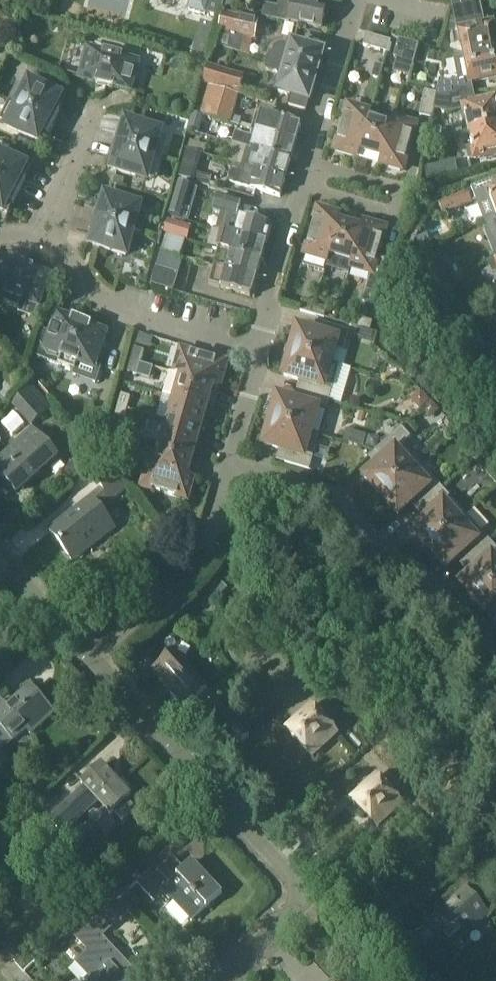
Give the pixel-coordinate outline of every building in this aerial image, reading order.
[(189,10),(205,14),(206,13),(220,17),(225,0),(192,0),(189,10)] [(234,11),(237,0),(228,0),(225,8),(234,11)] [(293,2),(283,0),(279,3),(278,8),(266,5),(263,18),(289,23),(290,22),(322,28),(326,8),(293,2)] [(495,51),(495,35),(494,25),(489,26),(488,20),(481,21),(480,15),(482,15),(479,4),(460,5),(454,5),(460,32),(465,57),(495,51)] [(222,14),(219,33),(222,33),(218,47),(241,54),(245,38),(255,40),(258,22),(222,14)] [(388,53),(391,41),(367,34),(363,46),(388,53)] [(410,77),(419,45),(399,40),(394,58),(397,59),(393,73),(410,77)] [(269,61),(316,74),(322,54),(293,45),(292,47),(283,44),(276,47),(274,53),(271,52),(269,61)] [(209,50),(195,46),(191,58),(206,62),(209,50)] [(97,85),(107,88),(114,90),(114,87),(130,92),(137,65),(122,60),(122,58),(105,54),(105,56),(89,51),(82,78),(97,83),(97,85)] [(465,57),(465,58),(455,59),(460,84),(470,82),(470,83),(471,83),(495,78),(495,51),(465,57)] [(316,74),(269,61),(266,68),(284,74),(279,92),(292,96),(289,105),(305,110),(316,74)] [(239,95),(244,76),(208,67),(203,85),(239,95)] [(19,105),(55,123),(61,110),(56,108),(60,98),(30,83),(29,84),(25,82),(18,84),(10,100),(19,105)] [(471,83),(470,83),(470,82),(460,84),(454,85),(440,82),(437,94),(438,94),(452,97),(474,93),(471,83)] [(239,96),(209,87),(201,115),(231,123),(239,96)] [(435,110),(438,94),(437,94),(426,92),(421,117),(433,119),(435,110)] [(470,135),(495,129),(495,102),(476,106),(474,93),(452,97),(438,94),(435,110),(449,114),(465,110),(470,135)] [(55,123),(19,105),(10,100),(0,120),(9,124),(8,127),(38,142),(43,133),(48,136),(55,123)] [(359,158),(371,115),(350,108),(337,151),(359,158)] [(257,134),(297,145),(303,125),(263,113),(257,134)] [(194,115),(190,131),(199,133),(203,117),(194,115)] [(382,164),(394,121),(393,121),(392,126),(371,120),(372,115),(371,115),(359,158),(360,158),(361,152),(382,159),(381,164),(382,164)] [(394,121),(382,164),(403,170),(416,127),(394,121)] [(115,146),(163,159),(167,143),(162,136),(160,135),(160,133),(128,124),(125,134),(119,133),(115,146)] [(475,159),(475,160),(495,155),(495,129),(470,135),(472,147),(466,149),(469,161),(475,159)] [(248,150),(292,162),(297,145),(257,134),(256,139),(252,138),(235,133),(232,144),(249,148),(248,150)] [(163,159),(115,146),(111,160),(117,162),(114,172),(147,181),(148,179),(150,179),(158,176),(163,159)] [(16,147),(12,155),(24,162),(28,153),(16,147)] [(243,168),(286,180),(292,162),(248,150),(243,168)] [(178,180),(192,183),(200,155),(186,151),(178,180)] [(20,192),(26,180),(21,177),(26,167),(22,166),(10,160),(0,155),(0,182),(20,192)] [(436,167),(426,169),(429,181),(439,179),(436,167)] [(282,197),(286,180),(243,168),(241,173),(231,171),(228,182),(282,197)] [(122,188),(125,180),(115,178),(113,186),(122,188)] [(484,222),(495,217),(495,180),(472,189),(439,202),(443,214),(476,201),(484,222)] [(20,192),(0,182),(0,210),(3,212),(8,202),(14,205),(20,192)] [(193,203),(197,190),(179,185),(175,198),(173,203),(170,215),(182,218),(185,207),(187,201),(193,203)] [(240,211),(243,203),(220,196),(215,211),(223,213),(226,214),(225,216),(230,217),(231,213),(239,216),(240,211)] [(98,207),(95,221),(142,234),(143,233),(142,233),(147,217),(143,211),(139,210),(140,208),(107,199),(104,209),(98,207)] [(225,233),(267,245),(273,227),(263,224),(265,219),(265,218),(240,211),(239,216),(231,213),(230,217),(225,232),(225,233)] [(326,273),(327,267),(341,218),(320,212),(304,267),(326,273)] [(484,222),(490,236),(495,233),(495,217),(484,222)] [(327,267),(350,274),(364,225),(364,224),(362,230),(341,223),(342,218),(341,218),(327,267)] [(142,236),(142,234),(95,221),(91,235),(97,236),(94,247),(127,256),(133,233),(142,236)] [(164,235),(166,236),(185,241),(188,242),(192,228),(169,221),(168,221),(164,235)] [(364,225),(350,274),(352,268),(372,273),(364,302),(378,306),(391,261),(378,257),(386,231),(364,225)] [(234,253),(263,261),(267,245),(225,233),(220,249),(234,253)] [(166,236),(161,251),(180,257),(185,241),(166,236)] [(220,250),(215,267),(257,280),(263,261),(234,253),(220,249),(220,250)] [(20,309),(24,299),(39,305),(48,278),(33,273),(34,271),(17,265),(16,267),(1,262),(0,265),(0,291),(7,294),(4,303),(20,309)] [(257,280),(215,267),(210,284),(252,297),(257,280)] [(179,274),(157,268),(152,285),(174,291),(179,274)] [(435,275),(420,282),(427,296),(442,289),(435,275)] [(314,315),(316,306),(304,302),(302,311),(314,315)] [(316,306),(314,315),(325,318),(328,309),(316,306)] [(42,332),(34,356),(59,365),(75,371),(79,360),(95,366),(106,335),(91,330),(92,327),(75,322),(74,324),(59,318),(53,336),(42,332)] [(371,331),(374,322),(362,319),(359,328),(371,331)] [(287,348),(286,351),(332,363),(336,349),(345,352),(351,332),(326,325),(323,336),(299,329),(296,339),(294,340),(292,341),(290,343),(289,346),(287,348)] [(132,361),(141,363),(144,351),(135,349),(132,361)] [(309,383),(306,394),(329,401),(331,401),(341,366),(332,363),(286,351),(286,353),(286,356),(286,359),(286,362),(287,364),(289,366),(286,376),(309,383)] [(177,374),(220,386),(227,365),(184,352),(177,374)] [(137,375),(141,363),(132,361),(128,373),(137,375)] [(220,386),(177,374),(177,375),(182,376),(176,398),(209,408),(215,386),(220,387),(220,386)] [(32,386),(12,405),(32,427),(52,408),(32,386)] [(421,391),(411,401),(420,410),(430,401),(421,391)] [(122,394),(118,407),(127,409),(131,397),(122,394)] [(267,417),(266,420),(319,435),(323,433),(325,429),(328,420),(328,417),(326,413),(329,401),(306,394),(303,405),(279,398),(276,408),(274,409),(272,411),(270,413),(269,415),(267,417)] [(209,408),(176,398),(169,422),(202,431),(209,408)] [(432,402),(422,411),(430,419),(439,411),(432,402)] [(124,422),(127,409),(118,407),(115,419),(124,422)] [(309,470),(319,435),(266,420),(266,422),(266,425),(266,428),(267,430),(267,433),(269,435),(266,445),(289,452),(286,463),(309,470)] [(202,431),(169,422),(163,445),(195,454),(202,431)] [(376,498),(378,500),(412,468),(397,451),(411,438),(402,429),(377,452),(385,461),(366,477),(373,485),(373,488),(373,491),(374,493),(375,495),(376,498)] [(24,490),(59,457),(35,430),(0,462),(0,475),(18,495),(24,490)] [(116,436),(107,433),(103,445),(112,448),(116,436)] [(195,454),(163,445),(156,467),(151,465),(151,466),(194,479),(194,478),(189,476),(195,454)] [(476,458),(484,467),(494,458),(486,449),(476,458)] [(412,468),(378,500),(380,502),(382,503),(384,504),(387,505),(390,506),(392,506),(399,514),(418,497),(425,506),(444,489),(419,462),(412,468)] [(102,511),(132,488),(115,465),(96,480),(105,492),(52,532),(74,561),(114,527),(102,511)] [(194,479),(151,466),(145,487),(188,500),(194,479)] [(426,553),(461,521),(445,504),(452,498),(444,489),(425,506),(433,514),(414,531),(421,538),(421,541),(421,544),(422,546),(423,548),(424,551),(426,553)] [(466,551),(473,559),(492,542),(467,515),(461,521),(426,553),(428,555),(430,556),(432,558),(435,559),(437,559),(440,559),(447,567),(466,551)] [(177,536),(181,522),(170,519),(168,525),(177,536)] [(474,607),(495,587),(495,546),(492,542),(473,559),(481,567),(463,584),(470,592),(469,595),(470,597),(471,600),(472,602),(473,604),(474,607)] [(474,607),(476,608),(479,610),(481,611),(484,612),(486,613),(489,613),(495,620),(495,587),(474,607)] [(188,706),(209,688),(175,651),(154,669),(188,706)] [(56,713),(32,688),(10,709),(2,701),(0,702),(0,747),(3,750),(14,740),(15,742),(28,730),(32,735),(56,713)] [(251,736),(220,701),(219,700),(199,718),(200,720),(192,727),(199,734),(207,727),(231,754),(251,736)] [(314,756),(339,734),(314,707),(290,729),(314,756)] [(100,802),(112,815),(116,811),(124,820),(137,809),(128,800),(132,796),(129,792),(133,788),(125,780),(120,784),(103,765),(83,784),(87,788),(59,813),(59,814),(51,821),(64,834),(72,827),(100,802)] [(378,828),(403,806),(379,779),(354,801),(378,828)] [(224,894),(194,862),(184,871),(173,860),(174,859),(173,858),(154,877),(150,872),(143,879),(138,883),(156,902),(157,901),(156,900),(164,891),(194,922),(224,894)] [(134,869),(112,890),(121,900),(138,883),(143,879),(134,869)] [(451,947),(489,913),(467,889),(429,924),(433,929),(419,942),(440,966),(455,952),(451,947)] [(133,911),(121,900),(112,890),(103,899),(123,921),(133,911)] [(69,931),(89,952),(77,963),(94,980),(129,980),(128,980),(137,972),(105,938),(123,921),(103,899),(69,931)] [(25,972),(34,963),(26,954),(16,963),(25,972)] [(14,961),(0,974),(0,975),(5,980),(33,980),(25,972),(16,963),(14,961)]
